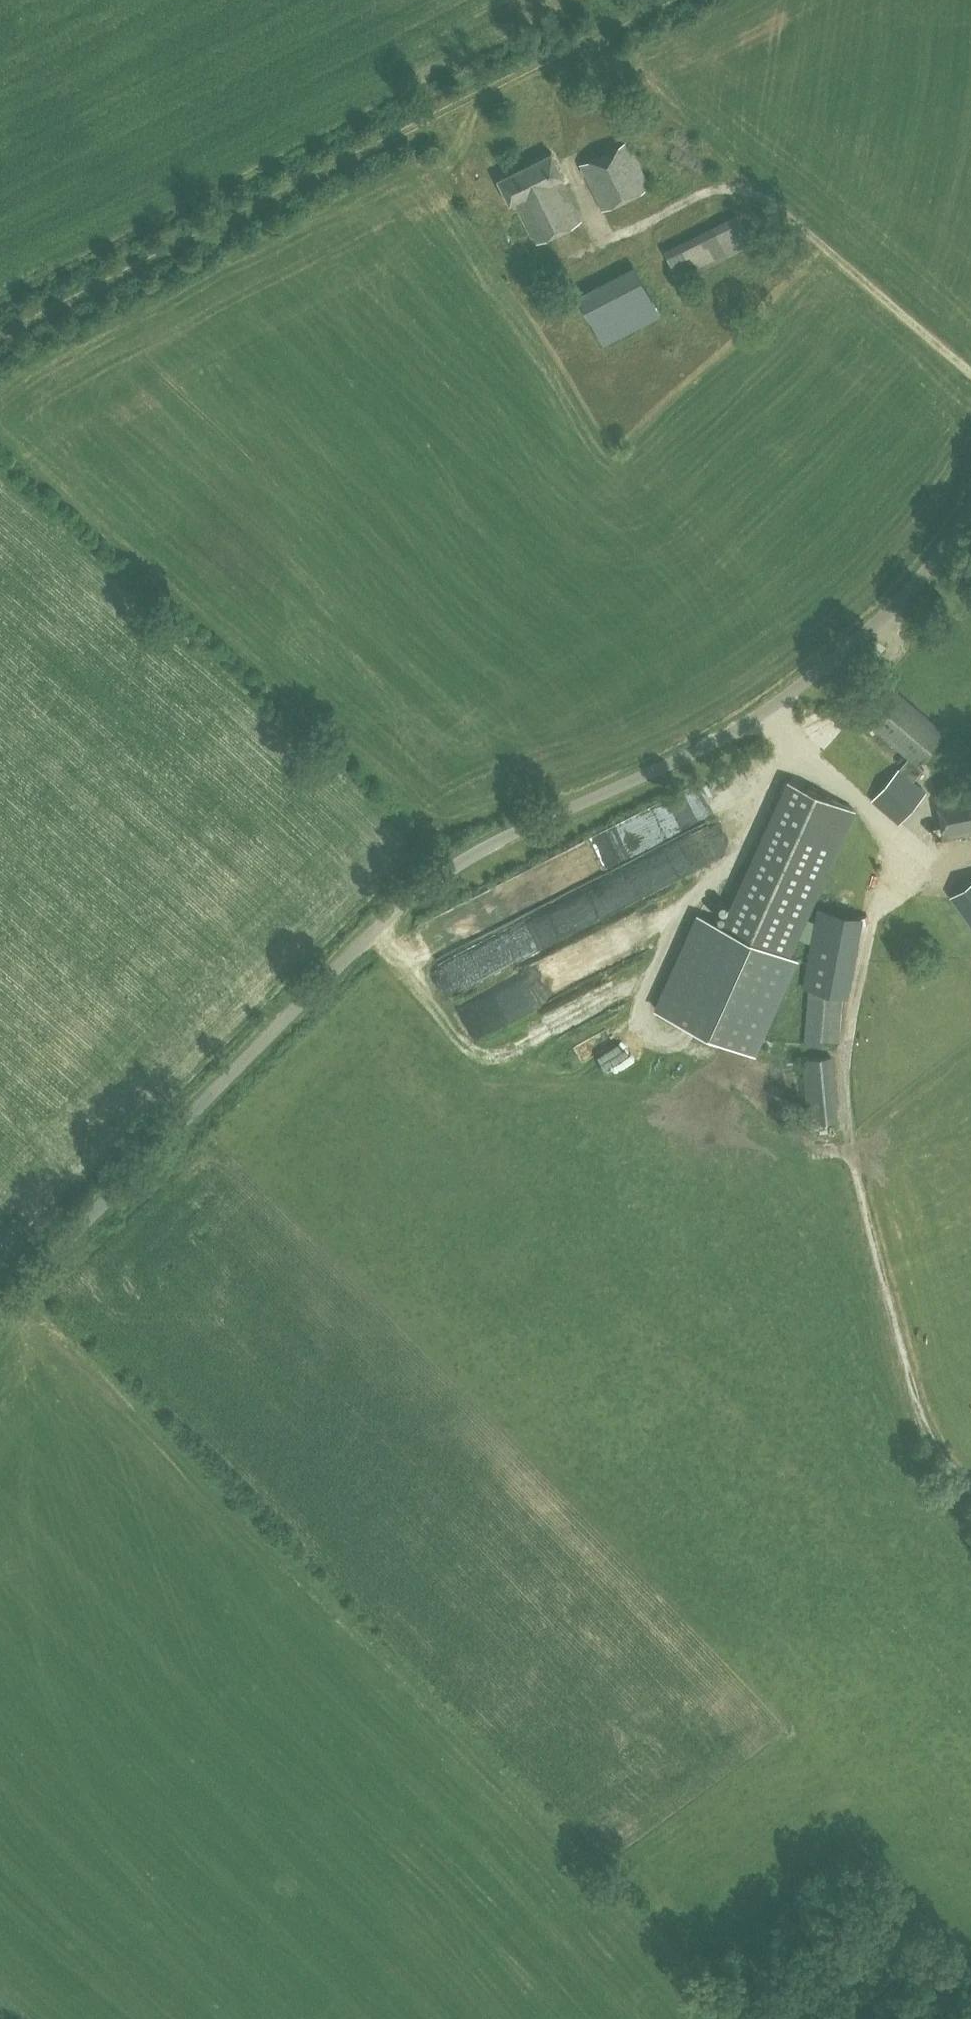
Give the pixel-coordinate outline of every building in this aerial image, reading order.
[(603,209),(650,186),(628,140),(580,164),(603,209)] [(581,220),(561,178),(564,176),(552,151),(498,178),(510,203),(517,199),(537,242),(581,220)] [(752,244),(737,212),(664,248),(680,280),(752,244)] [(603,344),(661,314),(635,264),(577,293),(603,344)] [(885,681),(858,712),(909,756),(900,767),(898,769),(873,799),(900,822),(925,792),(913,781),(924,768),(918,764),(945,732),(885,681)] [(796,957),(787,953),(851,809),(788,781),(725,925),(700,914),(657,1009),(754,1052),(796,957)] [(970,834),(970,787),(934,796),(945,840),(970,834)] [(949,897),(970,927),(970,881),(949,897)] [(507,918),(496,896),(431,929),(442,950),(507,918)] [(848,995),(863,915),(820,907),(805,987),(848,995)] [(542,924),(450,962),(459,982),(537,949),(534,941),(546,936),(542,924)] [(840,1041),(843,997),(800,995),(799,1012),(806,1013),(804,1043),(821,1044),(822,1039),(840,1041)] [(809,1123),(839,1119),(832,1055),(802,1058),(809,1123)]
